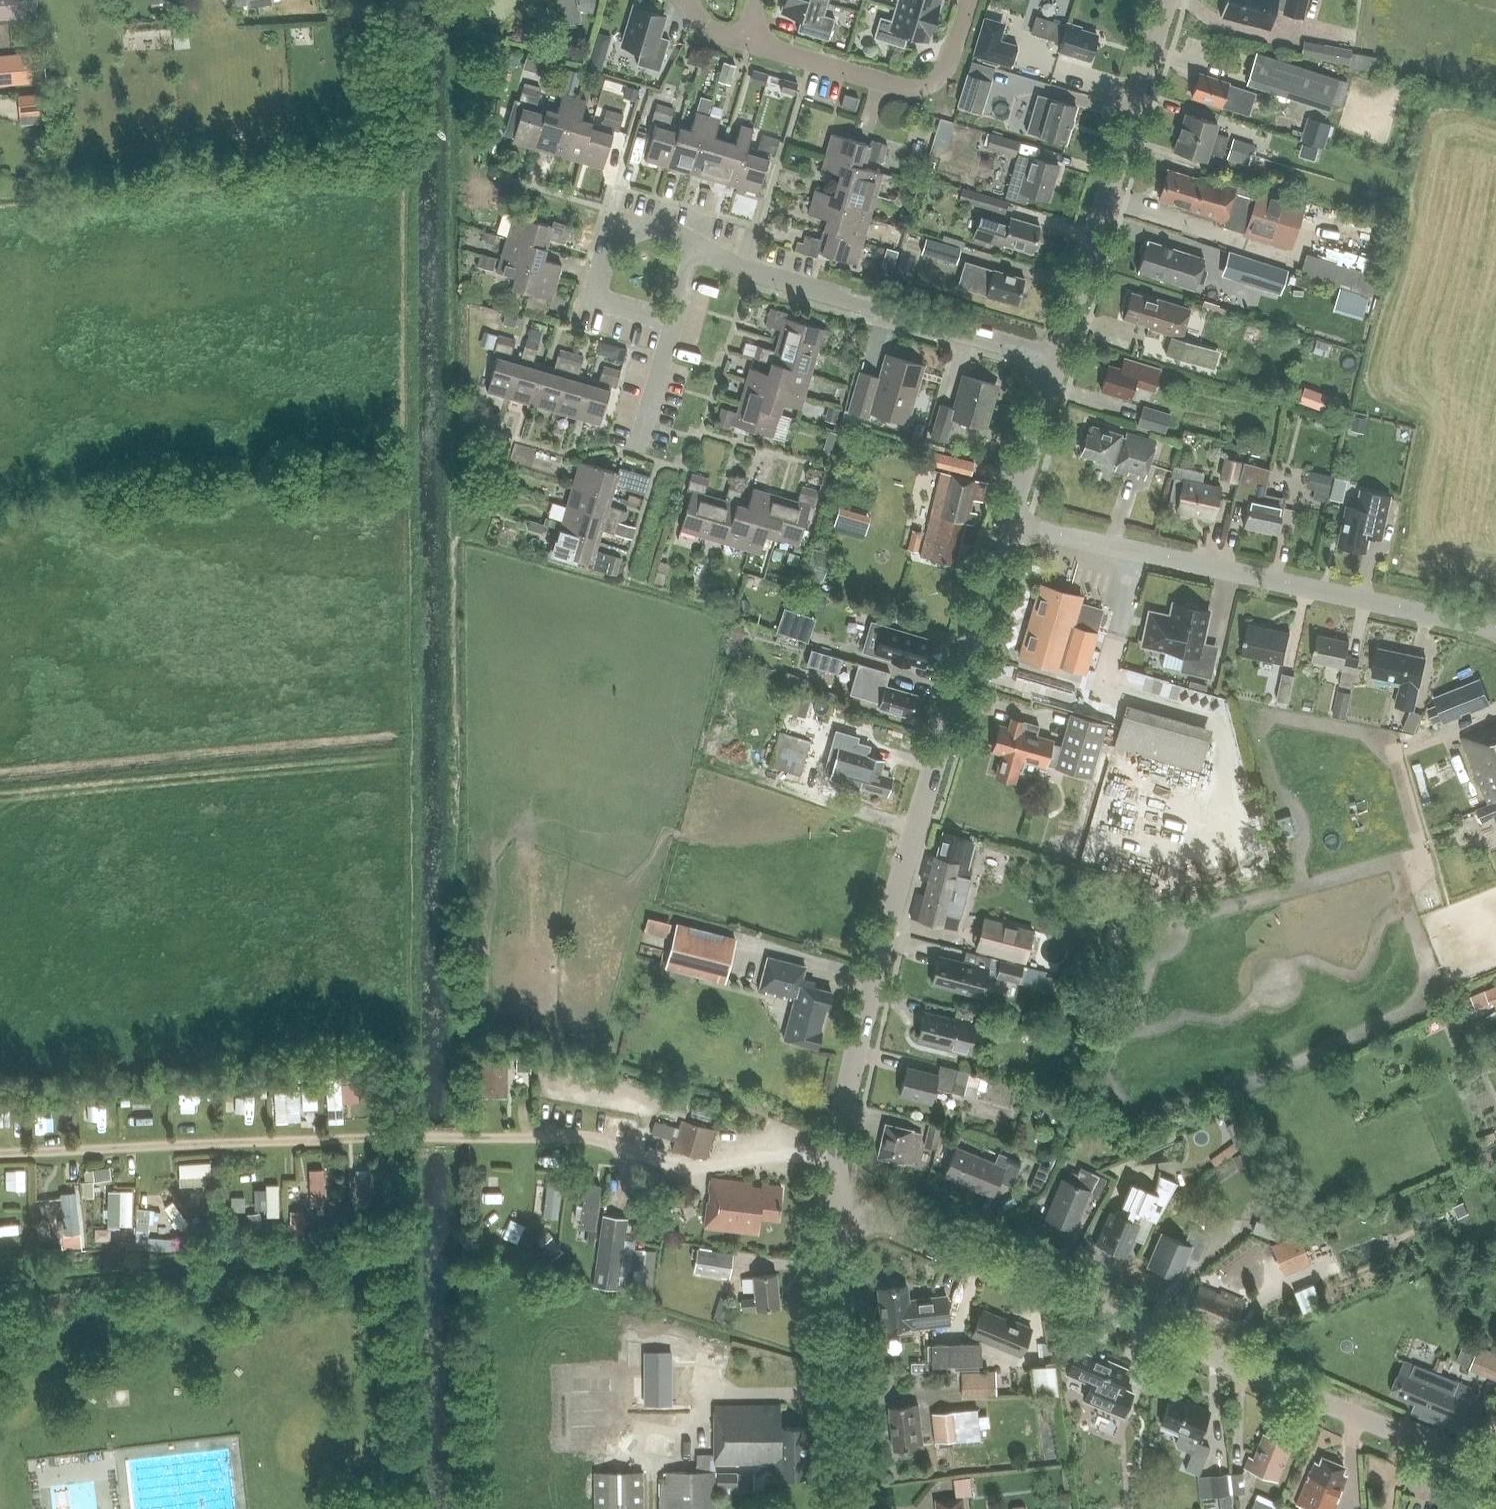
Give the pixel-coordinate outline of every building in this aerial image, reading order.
[(562,23),(563,37),(568,37),(567,22),(582,21),(581,9),(596,12),(598,0),(559,0),(562,23)] [(826,2),(821,0),(785,0),(781,12),(801,19),(798,31),(827,40),(834,18),(822,15),(826,2)] [(935,19),(941,0),(898,0),(896,8),(935,19)] [(1307,0),(1220,0),(1223,4),(1220,16),(1270,29),(1274,11),(1302,18),(1307,0)] [(636,63),(659,70),(669,38),(657,35),(663,13),(636,5),(623,46),(640,51),(636,63)] [(928,42),(935,19),(896,8),(892,20),(880,17),(873,38),(904,47),(908,36),(928,42)] [(1004,23),(984,17),(973,53),(1011,66),(1017,46),(998,40),(1004,23)] [(1080,30),(1080,27),(1067,23),(1066,26),(1037,18),(1032,33),(1062,41),(1059,51),(1090,60),(1091,56),(1093,56),(1096,48),(1094,47),(1097,35),(1080,30)] [(603,56),(610,34),(601,32),(594,53),(603,56)] [(1352,48),(1304,39),(1301,53),(1349,62),(1348,65),(1373,70),(1375,56),(1351,52),(1352,48)] [(699,64),(703,50),(693,47),(689,61),(699,64)] [(45,80),(43,53),(0,56),(0,84),(45,80)] [(1339,78),(1256,53),(1246,85),(1329,111),(1331,103),(1340,106),(1348,82),(1339,79),(1339,78)] [(736,64),(719,59),(717,65),(722,66),(718,80),(731,84),(736,64)] [(545,75),(549,64),(538,60),(534,72),(545,75)] [(769,71),(756,67),(752,80),(765,84),(769,71)] [(991,80),(967,73),(957,105),(981,113),(991,80)] [(1254,94),(1243,91),(1226,85),(1227,83),(1199,74),(1192,97),(1247,114),(1254,94)] [(799,82),(786,78),(782,90),(795,94),(799,82)] [(536,106),(540,91),(523,86),(519,101),(514,99),(503,135),(513,137),(512,141),(536,148),(547,109),(536,106)] [(49,113),(47,93),(18,95),(20,116),(49,113)] [(557,154),(574,97),(562,93),(556,112),(547,109),(536,148),(557,154)] [(855,110),(858,98),(845,94),(841,106),(855,110)] [(1066,143),(1076,106),(1038,95),(1027,132),(1066,143)] [(580,161),(591,122),(581,119),(586,101),(574,97),(557,154),(580,161)] [(668,167),(680,128),(668,125),(673,110),(655,105),(650,121),(655,123),(644,160),(668,167)] [(591,122),(580,161),(602,168),(613,130),(619,131),(623,115),(606,110),(602,125),(591,122)] [(692,174),(709,116),(694,112),(689,131),(680,128),(668,167),(692,174)] [(1180,133),(1224,147),(1227,137),(1213,133),(1216,123),(1185,114),(1180,133)] [(713,180),(724,141),(713,138),(719,119),(709,116),(692,174),(713,180)] [(1331,123),(1307,116),(1300,141),(1323,147),(1331,123)] [(736,186),(747,147),(752,129),(739,125),(734,144),(724,141),(713,180),(736,186)] [(824,155),(864,167),(867,157),(882,162),(887,145),(871,140),(869,144),(831,133),(824,155)] [(989,133),(985,147),(1014,156),(1019,142),(989,133)] [(1222,156),(1224,147),(1180,133),(1174,152),(1204,161),(1208,151),(1222,156)] [(747,147),(736,186),(758,193),(769,154),(774,156),(778,140),(761,135),(757,150),(747,147)] [(1230,149),(1252,155),(1255,146),(1255,143),(1234,137),(1230,149)] [(924,152),(911,148),(908,159),(921,163),(924,152)] [(1267,159),(1252,155),(1230,149),(1228,158),(1265,169),(1267,159)] [(1059,166),(1030,157),(1030,158),(1018,154),(1012,174),(1004,198),(1025,204),(1028,193),(1049,199),(1059,166)] [(883,173),(864,167),(824,155),(821,168),(839,174),(836,184),(876,196),(883,173)] [(1198,179),(1168,170),(1159,199),(1180,206),(1179,210),(1192,214),(1193,212),(1225,221),(1223,227),(1245,233),(1244,235),(1290,249),(1305,201),(1259,187),(1255,199),(1233,193),(1235,188),(1198,177),(1198,179)] [(870,219),(876,196),(836,184),(833,194),(815,189),(811,201),(870,219)] [(1009,200),(963,187),(960,200),(1005,213),(1009,200)] [(823,229),(863,241),(870,219),(811,201),(808,213),(826,218),(823,229)] [(507,237),(545,248),(548,238),(563,243),(568,226),(552,221),(551,225),(513,214),(507,237)] [(1011,217),(1009,224),(980,215),(974,235),(1033,253),(1034,250),(1037,250),(1039,243),(1037,240),(1041,227),(1011,217)] [(863,241),(823,229),(820,239),(806,235),(804,243),(797,241),(794,250),(817,257),(818,252),(857,263),(863,241)] [(495,234),(483,230),(480,240),(493,243),(495,234)] [(542,259),(545,248),(507,237),(500,259),(557,276),(561,264),(542,259)] [(961,248),(925,238),(921,255),(956,265),(961,248)] [(1204,258),(1147,240),(1146,242),(1142,244),(1139,251),(1142,255),(1137,271),(1194,289),(1196,282),(1200,284),(1205,270),(1200,269),(1204,258)] [(497,257),(481,252),(477,265),(493,270),(497,257)] [(1229,252),(1221,276),(1280,295),(1288,271),(1229,252)] [(1300,274),(1371,296),(1377,276),(1306,254),(1300,274)] [(551,299),(557,276),(500,259),(496,271),(515,276),(511,287),(551,299)] [(1017,304),(1025,279),(965,261),(957,287),(1017,304)] [(1245,311),(1249,294),(1207,284),(1203,302),(1245,311)] [(1339,295),(1335,307),(1346,311),(1359,315),(1365,296),(1341,288),(1339,295)] [(1123,315),(1123,318),(1149,326),(1149,328),(1172,335),(1172,337),(1171,336),(1165,355),(1179,359),(1203,358),(1204,346),(1177,338),(1177,336),(1181,338),(1189,309),(1156,299),(1155,301),(1130,294),(1127,304),(1124,304),(1121,312),(1123,315)] [(778,340),(817,351),(824,328),(785,317),(787,312),(772,307),(766,325),(781,329),(778,340)] [(505,315),(502,324),(514,327),(515,325),(517,319),(505,315)] [(487,391),(508,397),(520,358),(510,355),(515,340),(497,335),(493,351),(498,353),(487,391)] [(508,397),(531,404),(543,365),(533,362),(539,344),(525,340),(520,358),(508,397)] [(810,374),(817,351),(778,340),(775,350),(756,345),(753,357),(771,363),(810,374)] [(531,404),(553,411),(571,353),(558,349),(553,368),(543,365),(531,404)] [(576,417),(588,378),(577,375),(583,356),(571,353),(553,411),(576,417)] [(906,422),(923,365),(885,354),(878,376),(860,371),(848,410),(868,416),(869,411),(906,422)] [(1125,356),(1122,364),(1121,370),(1108,366),(1101,390),(1129,399),(1135,382),(1153,388),(1159,367),(1125,356)] [(804,396),(810,374),(771,363),(768,372),(750,367),(746,379),(804,396)] [(588,378),(576,417),(599,424),(611,386),(616,387),(621,371),(603,366),(598,381),(588,378)] [(984,426),(995,386),(963,377),(954,408),(940,404),(930,437),(945,441),(952,417),(984,426)] [(800,408),(804,396),(746,379),(740,401),(779,413),(782,402),(800,408)] [(1333,397),(1304,387),(1299,403),(1328,413),(1333,397)] [(772,436),(779,413),(740,401),(737,412),(722,407),(717,424),(733,429),(734,424),(772,436)] [(837,423),(841,407),(830,404),(826,419),(837,423)] [(1168,413),(1143,406),(1137,426),(1163,433),(1168,413)] [(1138,475),(1137,477),(1144,480),(1156,442),(1125,433),(1124,438),(1118,437),(1119,436),(1089,426),(1081,453),(1094,457),(1094,458),(1111,464),(1110,465),(1115,466),(1114,470),(1126,474),(1127,472),(1138,475)] [(974,462),(927,450),(924,464),(970,476),(974,462)] [(1241,462),(1223,459),(1219,478),(1237,482),(1241,462)] [(617,472),(594,466),(582,462),(579,461),(572,484),(611,495),(615,485),(645,494),(650,477),(619,468),(617,472)] [(1243,526),(1275,533),(1283,497),(1263,493),(1269,468),(1242,463),(1235,498),(1249,501),(1243,526)] [(1332,476),(1310,471),(1306,488),(1314,490),(1313,496),(1326,499),(1332,476)] [(973,526),(976,514),(969,513),(972,500),(982,502),(987,483),(941,472),(920,557),(955,565),(965,524),(973,526)] [(703,536),(714,497),(704,494),(709,479),(692,474),(687,490),(692,491),(681,530),(703,536)] [(1342,499),(1347,479),(1337,477),(1331,497),(1342,499)] [(1213,519),(1220,487),(1183,479),(1176,511),(1213,519)] [(726,543),(737,504),(743,485),(730,482),(725,500),(714,497),(703,536),(726,543)] [(608,506),(611,495),(572,484),(566,506),(623,523),(627,511),(608,506)] [(787,498),(775,537),(798,544),(809,506),(814,507),(819,491),(801,486),(797,501),(787,498)] [(749,550),(766,492),(753,488),(748,507),(737,504),(726,543),(749,550)] [(1364,553),(1368,538),(1380,540),(1390,496),(1359,489),(1355,507),(1344,505),(1335,546),(1364,553)] [(775,537),(787,498),(766,492),(749,550),(760,553),(766,534),(775,537)] [(619,536),(623,523),(566,506),(559,529),(598,541),(601,530),(619,536)] [(545,523),(530,518),(527,527),(542,532),(545,523)] [(595,551),(598,541),(559,529),(553,552),(591,563),(589,568),(618,577),(623,560),(595,551)] [(923,532),(913,529),(908,548),(919,551),(923,532)] [(1083,672),(1101,611),(1078,604),(1080,598),(1041,587),(1020,658),(1059,670),(1060,665),(1083,672)] [(1179,606),(1172,604),(1169,615),(1149,610),(1141,643),(1183,653),(1179,670),(1210,677),(1217,647),(1202,643),(1210,610),(1199,607),(1198,605),(1186,602),(1182,603),(1180,603),(1179,606)] [(815,617),(784,606),(776,630),(807,641),(815,617)] [(871,622),(863,651),(892,660),(891,662),(909,667),(910,663),(924,667),(927,655),(931,654),(933,646),(931,643),(932,641),(901,632),(901,631),(871,622)] [(1282,664),(1289,632),(1248,624),(1241,655),(1282,664)] [(1352,688),(1356,673),(1359,659),(1345,656),(1349,642),(1319,635),(1313,661),(1343,668),(1343,670),(1339,685),(1352,688)] [(1419,686),(1425,658),(1378,648),(1372,676),(1401,682),(1396,706),(1413,709),(1418,686),(1419,686)] [(811,651),(806,665),(837,674),(842,659),(811,651)] [(858,663),(854,676),(849,693),(879,702),(878,707),(879,707),(879,710),(887,713),(889,710),(909,716),(915,695),(884,686),(888,672),(858,663)] [(1289,703),(1295,677),(1281,674),(1276,700),(1289,703)] [(1490,704),(1480,678),(1432,697),(1435,705),(1426,708),(1432,724),(1442,720),(1444,724),(1462,716),(1461,714),(1470,711),(1470,712),(1490,704)] [(1351,693),(1336,690),(1331,715),(1346,718),(1351,693)] [(811,697),(792,691),(787,706),(785,712),(804,718),(806,712),(811,697)] [(1199,771),(1212,728),(1126,704),(1113,747),(1199,771)] [(1413,730),(1420,713),(1411,709),(1403,726),(1413,730)] [(1106,723),(1074,714),(1058,769),(1090,778),(1106,723)] [(996,778),(1013,783),(1019,760),(1038,765),(1046,767),(1047,765),(1058,768),(1064,746),(1053,743),(1054,741),(1045,739),(1036,736),(1039,726),(1012,718),(1009,729),(999,727),(992,751),(1002,754),(996,778)] [(1463,738),(1490,806),(1477,811),(1481,822),(1495,817),(1495,819),(1495,725),(1463,738)] [(811,739),(780,729),(769,763),(799,774),(811,739)] [(883,762),(853,752),(857,738),(835,731),(823,770),(837,775),(835,779),(857,786),(887,795),(892,778),(886,776),(887,771),(881,769),(883,762)] [(953,887),(965,890),(970,871),(967,870),(975,842),(942,833),(935,858),(926,855),(919,881),(931,884),(927,899),(915,895),(909,917),(954,930),(961,905),(949,901),(953,887)] [(669,922),(648,917),(644,931),(666,936),(669,922)] [(984,919),(976,951),(1025,963),(1033,931),(984,919)] [(736,939),(676,924),(665,968),(725,982),(736,939)] [(981,996),(988,969),(991,957),(966,951),(963,964),(939,958),(932,983),(981,996)] [(806,967),(769,957),(760,990),(794,999),(784,1040),(817,1049),(832,992),(810,986),(811,982),(803,980),(806,967)] [(988,969),(998,971),(1001,960),(991,957),(988,969)] [(1024,966),(1001,960),(998,971),(997,975),(1020,981),(1024,966)] [(1495,999),(1495,984),(1471,994),(1475,1007),(1495,999)] [(924,1013),(918,1039),(950,1046),(949,1050),(967,1053),(973,1027),(998,1033),(1001,1020),(956,1009),(954,1020),(924,1013)] [(507,1055),(476,1055),(476,1096),(506,1096),(507,1055)] [(963,1094),(968,1073),(938,1065),(936,1075),(905,1068),(898,1095),(930,1103),(934,1087),(950,1091),(963,1094)] [(328,1082),(329,1114),(345,1113),(344,1099),(354,1098),(353,1081),(328,1082)] [(217,1095),(216,1086),(208,1087),(208,1095),(217,1095)] [(300,1087),(300,1098),(316,1097),(316,1086),(300,1087)] [(299,1087),(273,1089),(274,1119),(300,1118),(299,1087)] [(1244,1143),(1233,1118),(1221,1124),(1228,1140),(1205,1158),(1210,1165),(1232,1149),(1244,1143)] [(712,1130),(680,1120),(671,1148),(704,1157),(712,1130)] [(942,1126),(929,1123),(923,1146),(936,1149),(942,1126)] [(913,1164),(921,1134),(909,1131),(910,1130),(885,1124),(877,1156),(913,1164)] [(1011,1186),(1021,1163),(998,1153),(994,1163),(956,1147),(944,1175),(992,1195),(999,1180),(1011,1186)] [(1247,1158),(1243,1149),(1227,1156),(1231,1165),(1247,1158)] [(212,1160),(179,1161),(180,1176),(213,1175),(212,1160)] [(308,1167),(310,1204),(328,1203),(326,1166),(308,1167)] [(1061,1179),(1045,1217),(1070,1228),(1086,1194),(1096,1198),(1105,1178),(1079,1167),(1076,1174),(1070,1171),(1066,1181),(1061,1179)] [(354,1206),(372,1205),(371,1175),(353,1176),(354,1206)] [(1132,1235),(1137,1224),(1134,1223),(1140,1216),(1154,1221),(1176,1182),(1159,1175),(1152,1193),(1129,1183),(1121,1204),(1120,1211),(1115,1210),(1113,1214),(1109,1213),(1096,1244),(1124,1256),(1132,1235)] [(777,1220),(781,1187),(711,1179),(705,1227),(757,1233),(759,1217),(777,1220)] [(279,1181),(265,1182),(267,1214),(281,1214),(279,1181)] [(600,1185),(585,1183),(579,1227),(594,1229),(600,1185)] [(135,1225),(136,1188),(108,1188),(108,1224),(135,1225)] [(77,1190),(60,1191),(62,1246),(79,1245),(77,1190)] [(1464,1203),(1454,1207),(1459,1218),(1468,1213),(1464,1203)] [(1197,1260),(1207,1235),(1189,1227),(1183,1243),(1161,1233),(1147,1265),(1175,1277),(1184,1255),(1197,1260)] [(1309,1263),(1297,1233),(1270,1244),(1282,1274),(1309,1263)] [(553,1237),(541,1245),(551,1258),(562,1250),(553,1237)] [(625,1241),(599,1237),(595,1269),(593,1287),(617,1290),(618,1283),(627,1284),(628,1271),(631,1271),(633,1252),(623,1250),(625,1241)] [(733,1253),(698,1248),(697,1250),(692,1249),(691,1257),(696,1258),(694,1272),(729,1277),(733,1253)] [(654,1251),(635,1249),(631,1288),(650,1289),(654,1251)] [(753,1276),(755,1298),(740,1299),(741,1310),(756,1308),(756,1310),(779,1308),(776,1274),(753,1276)] [(916,1328),(950,1324),(947,1295),(909,1299),(907,1286),(878,1289),(882,1329),(911,1326),(911,1325),(915,1324),(916,1328)] [(1230,1334),(1242,1301),(1220,1291),(1219,1295),(1199,1287),(1189,1312),(1210,1320),(1208,1326),(1222,1332),(1230,1334)] [(1020,1355),(1031,1328),(1006,1318),(1006,1320),(982,1310),(972,1335),(1020,1355)] [(982,1368),(981,1343),(933,1345),(934,1368),(952,1368),(952,1364),(955,1363),(956,1369),(982,1368)] [(1495,1379),(1495,1353),(1480,1346),(1470,1369),(1495,1379)] [(1122,1389),(1129,1371),(1098,1358),(1098,1360),(1075,1349),(1065,1374),(1089,1384),(1083,1399),(1123,1416),(1132,1394),(1122,1389)] [(646,1352),(646,1398),(672,1398),(672,1352),(646,1352)] [(1446,1361),(1438,1358),(1433,1368),(1441,1371),(1446,1361)] [(1451,1430),(1461,1434),(1479,1391),(1405,1359),(1391,1392),(1415,1402),(1411,1413),(1440,1425),(1443,1419),(1454,1424),(1451,1430)] [(1028,1389),(1052,1388),(1051,1361),(1027,1362),(1028,1389)] [(962,1394),(997,1393),(996,1369),(962,1371),(962,1394)] [(1049,1397),(1038,1397),(1041,1419),(1051,1418),(1049,1397)] [(1196,1442),(1198,1439),(1209,1412),(1197,1407),(1196,1408),(1171,1398),(1161,1423),(1180,1431),(1175,1442),(1177,1447),(1192,1454),(1185,1468),(1197,1474),(1209,1448),(1196,1442)] [(893,1450),(923,1447),(918,1404),(888,1408),(893,1450)] [(780,1405),(713,1406),(714,1455),(696,1455),(696,1472),(666,1472),(666,1481),(660,1481),(660,1508),(715,1508),(715,1493),(754,1493),(754,1473),(738,1473),(738,1470),(714,1470),(714,1463),(777,1462),(777,1478),(807,1478),(806,1426),(780,1427),(780,1405)] [(979,1417),(978,1408),(931,1414),(935,1443),(981,1437),(980,1428),(990,1427),(988,1415),(979,1417)] [(1277,1481),(1292,1445),(1263,1434),(1254,1458),(1249,1456),(1244,1468),(1277,1481)] [(1301,1492),(1297,1503),(1312,1508),(1334,1508),(1343,1485),(1347,1475),(1342,1473),(1344,1467),(1322,1458),(1320,1464),(1315,1462),(1311,1471),(1310,1471),(1301,1492)] [(1231,1473),(1234,1494),(1245,1493),(1242,1472),(1231,1473)] [(643,1473),(595,1474),(595,1508),(643,1508),(643,1473)] [(1199,1498),(1234,1494),(1231,1473),(1196,1477),(1199,1498)] [(972,1495),(970,1476),(953,1478),(955,1496),(972,1495)] [(1275,1508),(1278,1503),(1257,1494),(1251,1508),(1278,1508),(1275,1508)] [(1222,1496),(1219,1497),(1220,1508),(1233,1508),(1231,1495),(1222,1496)] [(962,1498),(935,1501),(936,1508),(964,1508),(962,1498)]
